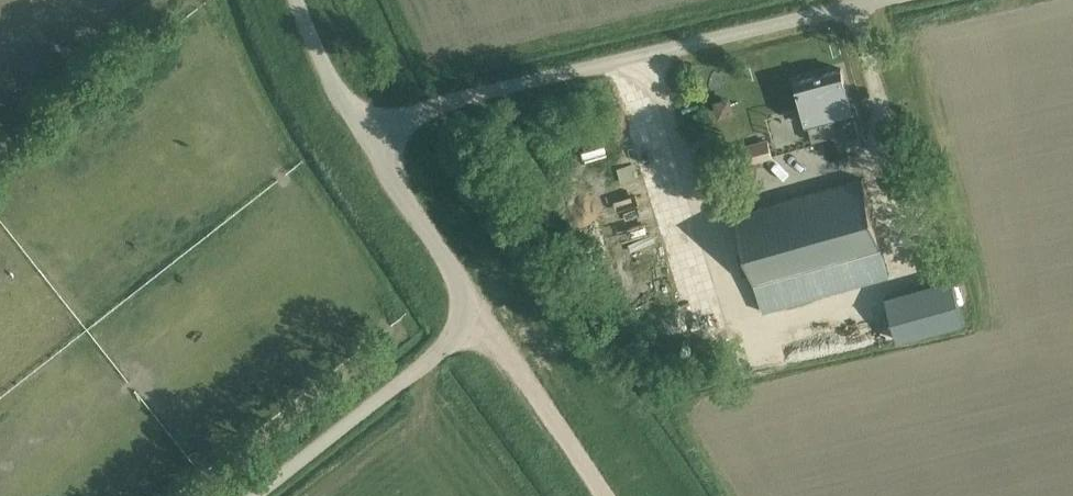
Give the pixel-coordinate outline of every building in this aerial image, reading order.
[(796,81),(802,102),(808,124),(809,124),(813,141),(840,133),(841,139),(860,133),(855,115),(860,114),(857,101),(852,103),(848,89),(842,68),(796,81)] [(743,148),(748,165),(773,158),(768,142),(743,148)] [(862,178),(734,214),(762,312),(890,275),(862,178)] [(953,278),(886,295),(898,340),(964,323),(953,278)]
